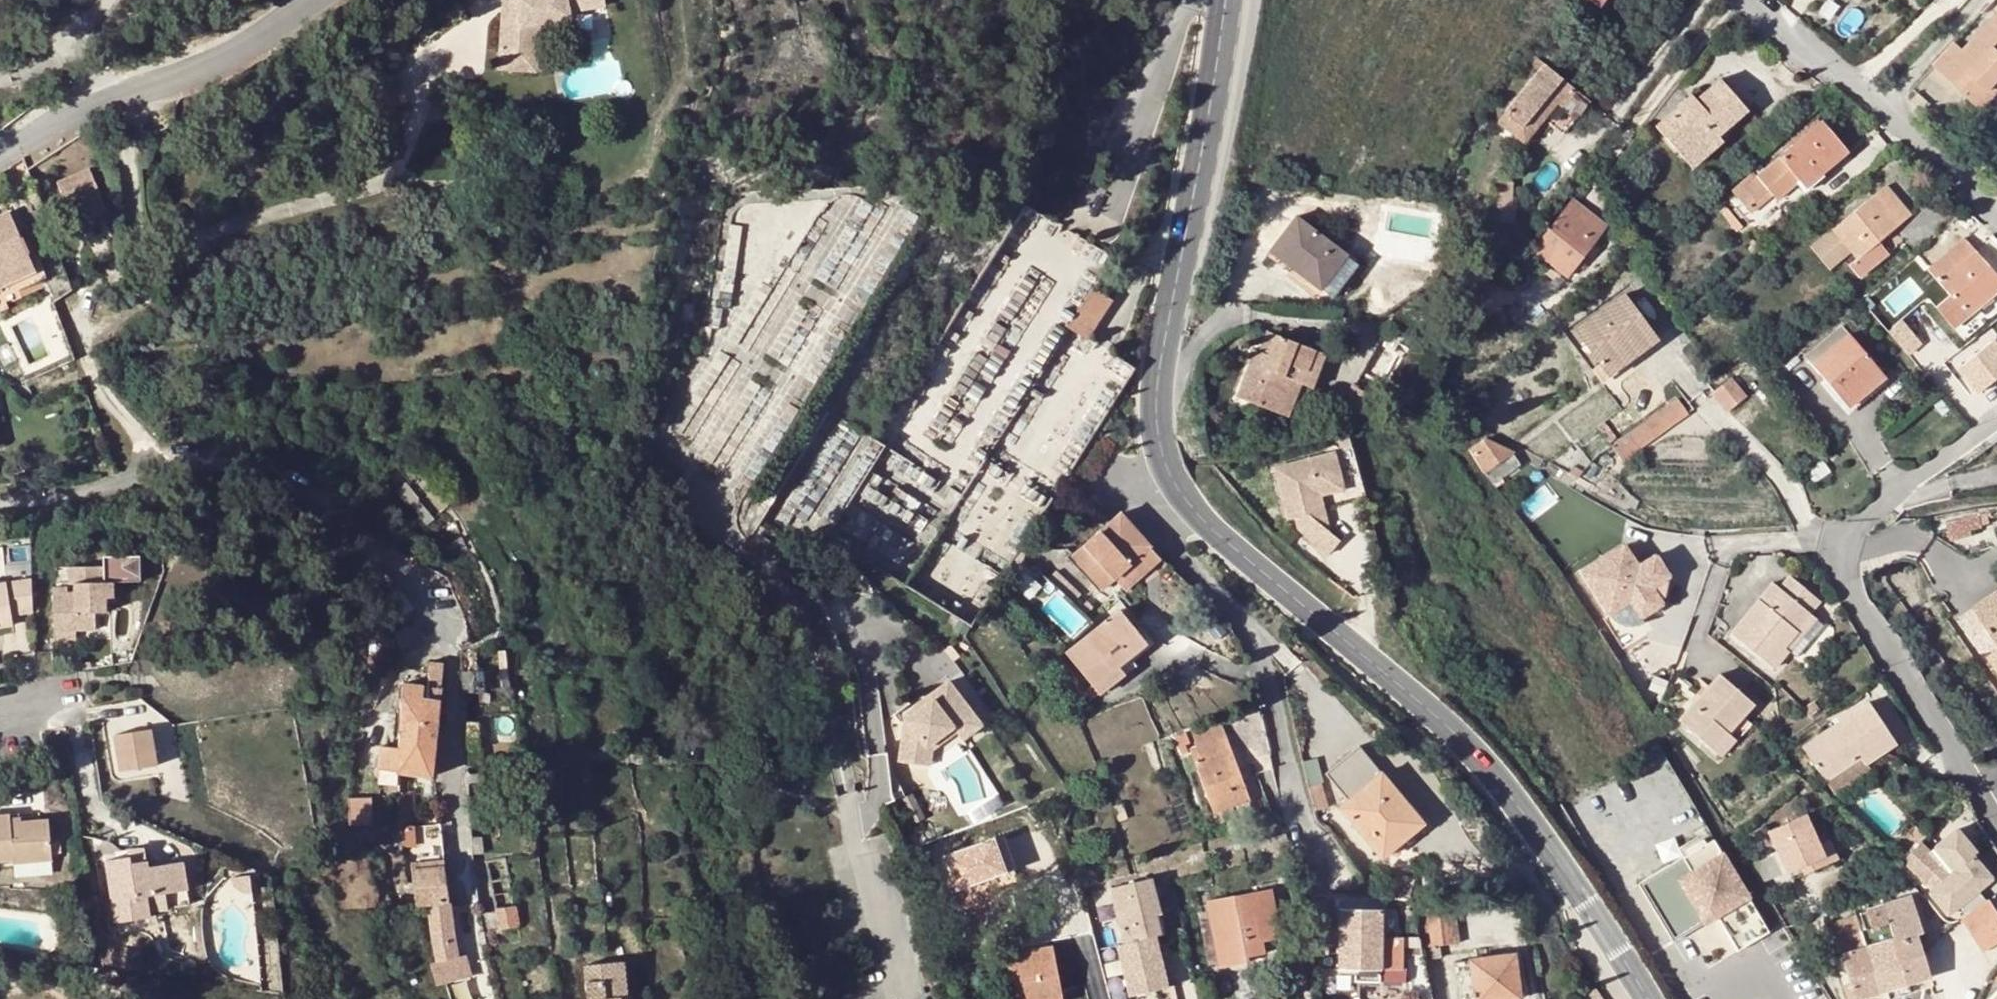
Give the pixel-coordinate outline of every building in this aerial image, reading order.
[(497,54),(534,58),(539,22),(563,19),(569,17),(568,11),(566,0),(512,0),(510,14),(502,14),(497,54)] [(502,14),(510,14),(512,0),(503,0),(502,14)] [(568,11),(605,4),(604,0),(566,0),(568,11)] [(1934,67),(1982,112),(1996,95),(1996,17),(1965,52),(1955,45),(1934,67)] [(534,58),(497,54),(496,67),(533,71),(534,58)] [(1545,64),(1505,112),(1523,126),(1548,95),(1557,102),(1562,106),(1550,122),(1563,133),(1589,101),(1545,64)] [(1693,96),(1658,125),(1686,159),(1717,133),(1719,136),(1748,111),(1721,80),(1697,100),(1693,96)] [(1523,126),(1505,112),(1498,122),(1524,143),(1557,102),(1548,95),(1523,126)] [(1813,170),(1819,176),(1847,153),(1822,121),(1780,156),(1800,180),(1801,181),(1813,170)] [(1717,133),(1686,159),(1693,167),(1723,141),(1719,136),(1717,133)] [(1780,156),(1757,177),(1767,189),(1773,195),(1777,200),(1800,180),(1780,156)] [(1813,170),(1801,181),(1806,187),(1819,176),(1813,170)] [(89,172),(58,185),(73,229),(107,216),(89,172)] [(1748,206),(1767,189),(1757,177),(1738,193),(1748,206)] [(1511,182),(1498,182),(1497,204),(1502,205),(1501,222),(1514,222),(1515,206),(1510,205),(1511,182)] [(1887,187),(1834,230),(1851,251),(1857,258),(1851,264),(1861,276),(1889,254),(1878,241),(1910,214),(1887,187)] [(1767,189),(1748,206),(1752,211),(1773,195),(1767,189)] [(1574,199),(1568,207),(1582,222),(1577,229),(1595,243),(1608,226),(1574,199)] [(1568,277),(1581,260),(1595,243),(1577,229),(1582,222),(1568,207),(1534,251),(1568,277)] [(58,252),(50,230),(25,241),(22,237),(20,238),(11,215),(0,220),(0,314),(6,311),(4,305),(12,302),(12,304),(21,300),(19,294),(48,282),(38,260),(58,252)] [(1297,216),(1270,251),(1307,278),(1301,287),(1314,297),(1321,289),(1347,254),(1297,216)] [(1838,263),(1851,251),(1834,230),(1820,241),(1838,263)] [(1928,270),(1951,296),(1937,308),(1954,328),(1996,292),(1996,276),(1964,239),(1928,270)] [(1838,263),(1820,241),(1812,248),(1829,270),(1838,263)] [(1602,249),(1595,243),(1581,260),(1588,266),(1602,249)] [(1358,263),(1347,254),(1321,289),(1332,297),(1358,263)] [(1111,300),(1093,289),(1068,328),(1087,340),(1111,300)] [(1469,310),(1480,298),(1472,291),(1462,302),(1469,310)] [(1575,329),(1604,369),(1632,350),(1637,356),(1657,342),(1623,295),(1575,329)] [(1454,311),(1461,318),(1469,310),(1462,302),(1454,311)] [(1306,370),(1314,349),(1268,332),(1261,352),(1257,363),(1252,361),(1238,397),(1279,413),(1297,366),(1306,370)] [(1814,365),(1843,398),(1862,381),(1870,390),(1885,378),(1849,336),(1814,365)] [(1996,382),(1996,340),(1957,370),(1978,397),(1996,382)] [(1249,360),(1252,361),(1257,363),(1261,352),(1253,349),(1249,360)] [(1325,353),(1314,349),(1306,370),(1297,366),(1279,413),(1288,416),(1301,384),(1312,388),(1325,353)] [(1632,350),(1604,369),(1609,377),(1637,356),(1632,350)] [(1733,378),(1713,393),(1714,395),(1728,412),(1747,397),(1733,378)] [(1862,381),(1843,398),(1850,407),(1870,390),(1862,381)] [(1941,398),(1934,404),(1943,415),(1950,409),(1941,398)] [(1660,413),(1670,427),(1688,413),(1678,400),(1660,413)] [(1645,423),(1655,438),(1670,427),(1660,413),(1645,423)] [(1628,435),(1638,451),(1655,438),(1645,423),(1628,435)] [(1622,461),(1638,451),(1628,435),(1612,447),(1622,461)] [(1483,472),(1511,453),(1485,439),(1470,451),(1483,472)] [(1306,503),(1339,495),(1330,458),(1271,473),(1282,524),(1289,524),(1291,532),(1324,559),(1335,546),(1324,536),(1311,526),(1306,503)] [(664,460),(660,469),(670,482),(676,473),(664,460)] [(1576,465),(1572,472),(1581,477),(1585,471),(1576,465)] [(407,481),(393,493),(423,528),(437,516),(407,481)] [(1341,505),(1339,495),(1306,503),(1311,526),(1324,536),(1318,510),(1341,505)] [(1121,513),(1072,558),(1101,590),(1114,578),(1150,545),(1121,513)] [(1980,517),(1947,525),(1951,541),(1972,536),(1971,529),(1982,526),(1980,517)] [(464,545),(455,548),(458,555),(467,552),(464,545)] [(1161,557),(1150,545),(1114,578),(1126,590),(1161,557)] [(1648,585),(1668,574),(1655,553),(1635,564),(1623,546),(1581,572),(1604,607),(1629,628),(1632,628),(1640,624),(1636,616),(1659,603),(1648,585)] [(104,554),(106,578),(143,576),(141,551),(104,554)] [(107,613),(106,598),(106,582),(103,582),(102,565),(68,567),(68,581),(74,581),(74,587),(75,596),(52,596),(53,631),(76,630),(96,629),(95,613),(107,613)] [(1648,585),(1659,603),(1668,574),(1648,585)] [(1788,649),(1816,616),(1814,614),(1823,601),(1792,576),(1782,588),(1777,584),(1736,634),(1778,669),(1792,653),(1788,649)] [(30,581),(0,586),(0,629),(10,627),(9,615),(32,612),(30,581)] [(114,582),(106,582),(106,598),(115,598),(114,582)] [(51,585),(52,596),(75,596),(74,587),(65,588),(65,585),(51,585)] [(1975,607),(1996,639),(1996,593),(1975,607)] [(1625,630),(1629,628),(1604,607),(1609,614),(1614,623),(1618,626),(1625,630)] [(1120,611),(1066,653),(1093,686),(1129,658),(1146,644),(1120,611)] [(1821,621),(1816,616),(1788,649),(1792,653),(1821,621)] [(76,630),(53,631),(53,641),(76,640),(76,630)] [(505,653),(498,653),(500,670),(507,670),(505,653)] [(1093,686),(1099,694),(1136,666),(1129,658),(1093,686)] [(428,676),(440,677),(441,664),(429,664),(428,676)] [(461,674),(467,768),(481,768),(478,724),(481,724),(481,704),(489,705),(489,694),(481,694),(480,673),(461,674)] [(427,689),(439,689),(440,677),(428,676),(427,689)] [(1755,708),(1746,699),(1738,699),(1739,693),(1723,678),(1703,699),(1707,704),(1701,710),(1697,706),(1681,723),(1713,754),(1730,736),(1755,708)] [(433,751),(439,689),(427,689),(403,686),(399,749),(433,751)] [(951,686),(932,700),(935,704),(919,716),(907,725),(901,767),(925,771),(928,753),(934,761),(961,740),(958,736),(978,722),(951,686)] [(1099,694),(1093,686),(1083,694),(1089,702),(1099,694)] [(537,690),(524,691),(525,707),(538,706),(537,690)] [(1703,699),(1697,706),(1701,710),(1707,704),(1703,699)] [(935,704),(932,700),(916,712),(919,716),(935,704)] [(1873,707),(1806,752),(1828,785),(1867,760),(1872,767),(1900,748),(1873,707)] [(1201,747),(1226,738),(1220,721),(1194,730),(1201,747)] [(984,730),(978,722),(958,736),(961,740),(965,744),(984,730)] [(146,733),(111,740),(117,775),(152,769),(146,733)] [(1186,733),(1175,736),(1182,756),(1189,753),(1186,745),(1190,744),(1186,733)] [(1730,736),(1713,754),(1721,760),(1737,743),(1730,736)] [(1249,801),(1226,738),(1201,747),(1190,751),(1215,814),(1233,807),(1249,801)] [(975,820),(1006,802),(973,746),(942,764),(975,820)] [(1359,746),(1326,774),(1348,800),(1340,808),(1383,859),(1407,838),(1403,832),(1414,823),(1401,808),(1407,802),(1359,746)] [(397,771),(396,775),(431,778),(433,751),(399,749),(381,748),(380,770),(397,771)] [(397,771),(380,770),(378,785),(396,787),(396,775),(397,771)] [(1309,787),(1314,811),(1327,808),(1321,785),(1309,787)] [(401,825),(403,825),(413,824),(411,792),(398,793),(401,825)] [(911,798),(900,804),(914,827),(924,821),(911,798)] [(370,799),(349,799),(349,825),(371,825),(370,799)] [(1425,823),(1407,802),(1401,808),(1414,823),(1403,832),(1407,838),(1425,823)] [(1233,807),(1215,814),(1219,826),(1237,819),(1233,807)] [(427,814),(428,824),(436,823),(437,823),(436,814),(427,814)] [(16,816),(7,817),(8,826),(17,825),(16,816)] [(1820,844),(1818,839),(1807,816),(1768,832),(1786,874),(1801,867),(1810,863),(1813,870),(1838,859),(1830,840),(1820,844)] [(7,817),(0,817),(0,865),(8,865),(10,868),(50,864),(46,822),(17,825),(8,826),(7,817)] [(445,906),(436,823),(428,824),(413,824),(403,825),(413,908),(425,907),(445,906)] [(944,852),(958,888),(1019,865),(1005,828),(944,852)] [(1820,844),(1830,840),(1828,835),(1818,839),(1820,844)] [(1677,875),(1718,849),(1710,836),(1636,883),(1673,942),(1707,921),(1677,875)] [(482,839),(471,839),(472,855),(482,854),(482,839)] [(146,919),(146,912),(143,896),(186,890),(182,863),(146,869),(143,849),(120,852),(120,858),(105,860),(114,923),(146,919)] [(1718,849),(1677,875),(1707,921),(1716,915),(1748,895),(1718,849)] [(1983,888),(1996,875),(1973,854),(1961,866),(1983,888)] [(504,859),(486,862),(499,930),(517,927),(504,859)] [(1804,874),(1813,870),(1810,863),(1801,867),(1804,874)] [(1951,877),(1939,865),(1934,870),(1947,882),(1951,877)] [(1961,866),(1951,877),(1972,897),(1983,888),(1961,866)] [(1926,878),(1938,891),(1947,882),(1934,870),(1926,878)] [(1972,897),(1951,877),(1947,882),(1938,891),(1934,895),(1953,914),(1972,897)] [(1151,879),(1111,889),(1124,944),(1161,935),(1157,916),(1161,914),(1151,879)] [(143,896),(146,912),(188,906),(186,890),(143,896)] [(1270,890),(1208,901),(1220,967),(1248,962),(1248,957),(1264,954),(1262,942),(1279,939),(1270,890)] [(1770,930),(1748,895),(1716,915),(1739,951),(1770,930)] [(1912,898),(1884,907),(1908,983),(1930,976),(1918,934),(1923,933),(1912,898)] [(1962,916),(1984,952),(1996,944),(1996,913),(1989,899),(1962,916)] [(445,906),(425,907),(431,949),(434,964),(430,966),(437,986),(465,978),(460,957),(456,958),(452,937),(447,906),(445,906)] [(1454,906),(1423,910),(1427,947),(1429,948),(1431,960),(1442,958),(1441,946),(1458,944),(1454,906)] [(1908,983),(1884,907),(1869,911),(1874,926),(1861,929),(1881,991),(1908,983)] [(1384,911),(1341,911),(1339,969),(1356,969),(1381,970),(1403,970),(1404,940),(1383,939),(1384,911)] [(1869,911),(1856,915),(1857,916),(1861,929),(1874,926),(1869,911)] [(1833,924),(1844,956),(1852,983),(1857,998),(1881,991),(1861,929),(1857,916),(1833,924)] [(1007,955),(1015,998),(1044,998),(1062,996),(1054,947),(1007,955)] [(1521,998),(1515,955),(1471,960),(1474,986),(1457,988),(1459,998),(1520,998),(1521,998)] [(1454,962),(1457,988),(1474,986),(1471,960),(1454,962)] [(586,967),(589,998),(631,998),(627,998),(623,963),(586,967)] [(1381,970),(1356,969),(1356,983),(1381,983),(1381,970)] [(1852,983),(1845,985),(1849,998),(1856,998),(1857,998),(1852,983)] [(449,992),(451,998),(465,998),(461,988),(449,992)]
